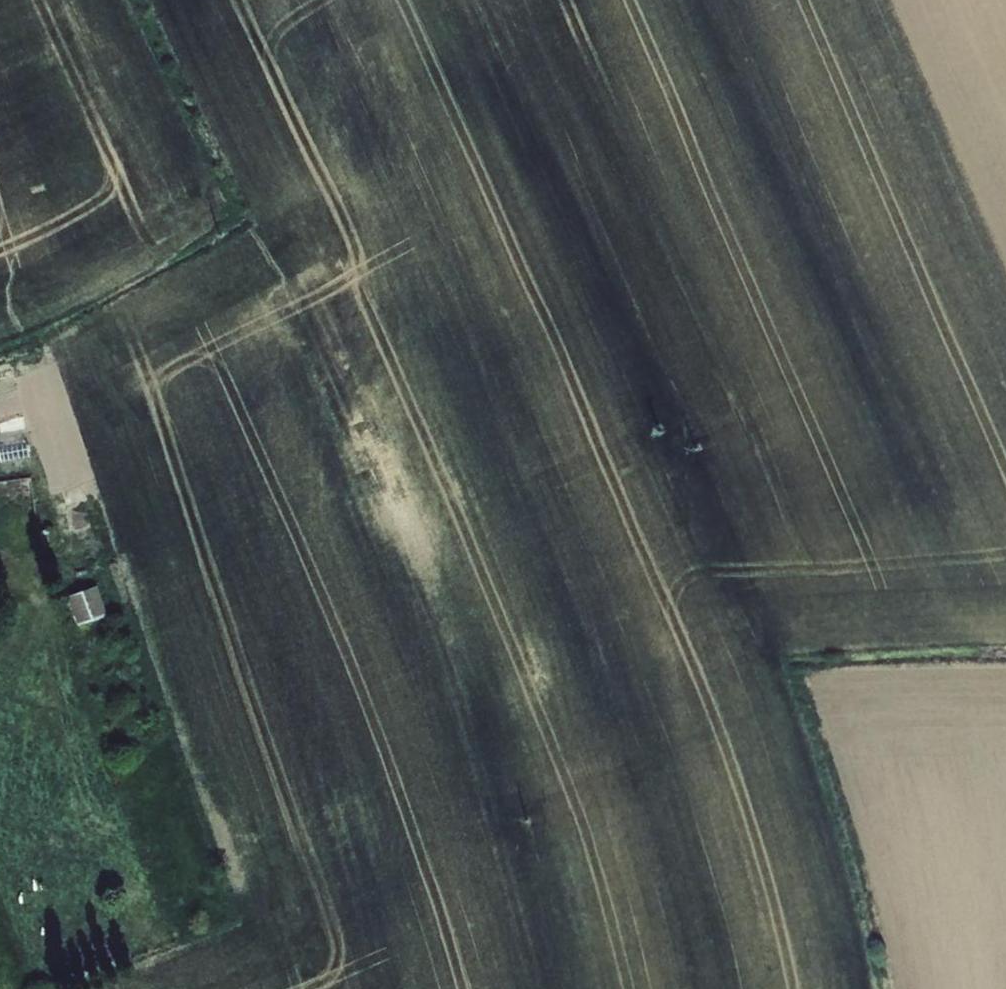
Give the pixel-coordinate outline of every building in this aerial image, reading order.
[(50,531),(41,531),(42,545),(51,544),(50,531)] [(107,616),(96,587),(66,597),(77,627),(107,616)]
